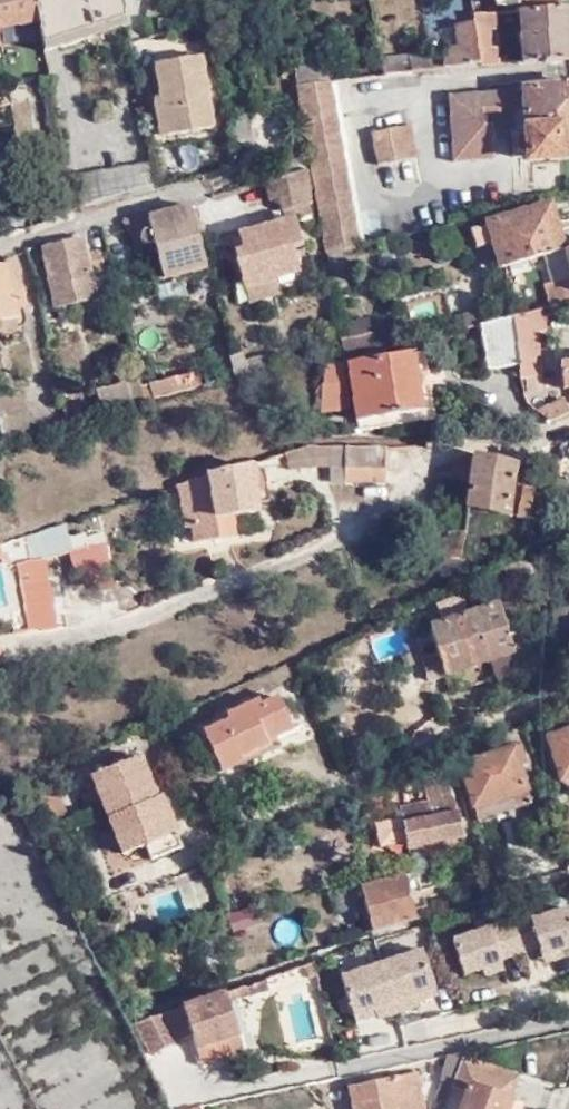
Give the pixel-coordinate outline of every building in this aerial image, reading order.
[(16,27),(25,25),(40,23),(36,0),(0,0),(0,30),(16,27)] [(40,23),(46,53),(130,32),(125,0),(36,0),(40,23)] [(524,10),(528,62),(568,60),(568,7),(524,10)] [(502,23),(501,12),(475,13),(477,22),(484,64),(505,63),(504,51),(498,50),(495,24),(502,23)] [(484,64),(477,22),(459,24),(463,48),(450,49),(450,55),(418,57),(417,54),(390,57),(392,74),(484,64)] [(298,65),(301,84),(303,84),(333,80),(330,61),(298,65)] [(171,143),(220,133),(206,64),(158,72),(171,143)] [(334,251),(357,245),(364,244),(334,80),(333,80),(303,84),(334,251)] [(44,82),(22,83),(25,123),(47,121),(44,82)] [(518,120),(518,110),(530,109),(532,134),(519,136),(520,152),(533,153),(533,161),(564,158),(565,154),(568,153),(568,85),(452,94),(455,146),(488,145),(489,132),(496,132),(496,121),(518,120)] [(518,120),(519,136),(532,134),(530,109),(518,110),(518,120)] [(384,162),(423,154),(416,121),(375,129),(384,162)] [(497,144),(496,132),(489,132),(488,145),(497,144)] [(497,144),(488,145),(455,146),(456,159),(498,157),(497,144)] [(150,157),(68,177),(73,205),(74,208),(155,187),(153,178),(150,157)] [(287,209),(312,203),(317,201),(313,189),(315,189),(318,188),(314,168),(268,181),(270,189),(273,200),(284,197),(287,209)] [(315,214),(312,203),(287,209),(290,220),(298,218),(315,214)] [(509,265),(547,254),(568,249),(555,204),(493,221),(494,226),(477,231),(483,250),(499,245),(504,265),(509,265)] [(164,278),(207,268),(203,250),(201,244),(200,238),(198,226),(193,206),(151,216),(153,228),(147,230),(144,232),(143,236),(145,240),(149,242),(156,242),(164,278)] [(138,214),(121,219),(123,229),(140,225),(138,214)] [(248,286),(279,277),(302,270),(297,248),(304,245),(298,218),(290,220),(245,232),(248,247),(251,257),(241,260),(248,286)] [(45,246),(55,305),(104,296),(102,279),(107,277),(102,252),(87,253),(84,239),(45,246)] [(330,252),(336,283),(351,280),(349,262),(360,259),(357,245),(334,251),(330,252)] [(488,270),(504,265),(499,245),(483,250),(488,270)] [(238,251),(241,260),(251,257),(248,247),(238,251)] [(553,281),(568,277),(568,250),(568,248),(568,249),(547,254),(553,281)] [(20,277),(17,260),(0,264),(0,321),(21,316),(18,299),(16,300),(11,278),(20,277)] [(25,298),(20,277),(11,278),(16,300),(18,299),(25,298)] [(282,293),(279,277),(248,286),(251,300),(282,293)] [(553,306),(568,302),(568,277),(553,281),(547,283),(553,306)] [(514,303),(493,307),(496,320),(515,315),(514,303)] [(496,320),(493,307),(469,313),(472,325),(482,323),(496,320)] [(515,315),(521,360),(523,377),(542,374),(536,331),(545,330),(542,309),(515,315)] [(515,315),(496,320),(482,323),(488,363),(521,360),(515,315)] [(374,321),(344,327),(345,329),(350,352),(379,345),(374,321)] [(380,347),(373,348),(375,358),(376,358),(384,357),(383,346),(380,347)] [(370,417),(362,360),(350,362),(360,431),(440,418),(429,351),(418,352),(428,408),(370,417)] [(375,358),(362,360),(370,417),(428,408),(418,352),(384,357),(376,358),(375,358)] [(325,384),(345,382),(342,363),(328,365),(325,384)] [(248,382),(270,376),(267,365),(245,371),(248,382)] [(150,398),(195,388),(191,372),(147,383),(150,398)] [(143,400),(138,379),(94,389),(99,410),(143,400)] [(349,407),(345,382),(325,384),(323,384),(322,411),(349,407)] [(551,421),(568,413),(568,404),(566,398),(538,411),(551,421)] [(385,467),(387,444),(314,442),(283,453),(288,470),(307,464),(314,464),(328,465),(328,480),(384,481),(385,467)] [(472,456),(454,460),(449,481),(470,487),(466,510),(507,516),(516,464),(480,456),(476,455),(472,456)] [(264,459),(253,462),(255,485),(267,483),(264,459)] [(255,485),(253,462),(179,485),(183,524),(192,523),(193,537),(236,532),(234,513),(258,510),(257,499),(268,498),(267,483),(255,485)] [(517,516),(530,518),(535,489),(522,487),(517,516)] [(66,521),(30,533),(33,557),(46,556),(49,555),(74,548),(66,521)] [(459,581),(462,560),(467,533),(447,531),(442,558),(440,578),(459,581)] [(6,562),(33,557),(30,533),(2,542),(4,553),(6,562)] [(56,621),(46,556),(33,557),(6,562),(10,589),(12,602),(16,628),(56,621)] [(489,661),(513,653),(514,653),(499,605),(474,613),(489,661)] [(446,675),(489,661),(474,613),(431,627),(441,662),(423,667),(428,684),(447,679),(446,675)] [(519,673),(513,653),(489,661),(496,681),(519,673)] [(267,736),(269,740),(295,729),(279,695),(263,703),(261,697),(228,713),(230,717),(204,729),(224,773),(246,762),(244,756),(240,748),(267,736)] [(188,750),(205,742),(198,728),(181,736),(188,750)] [(568,774),(568,729),(548,735),(561,776),(568,774)] [(271,744),(269,740),(267,736),(240,748),(244,756),(271,744)] [(512,746),(459,761),(474,817),(528,803),(512,746)] [(105,768),(142,846),(146,845),(152,857),(184,844),(179,833),(182,832),(170,804),(167,805),(162,793),(159,794),(141,754),(105,768)] [(407,844),(463,833),(450,766),(423,771),(428,800),(400,805),(402,815),(375,820),(379,843),(406,838),(407,844)] [(123,854),(142,846),(105,768),(89,775),(123,854)] [(55,790),(44,796),(53,826),(69,818),(55,790)] [(40,798),(53,826),(44,796),(40,798)] [(373,929),(416,916),(404,872),(361,884),(373,929)] [(509,923),(519,962),(568,950),(568,908),(509,923)] [(462,924),(435,930),(443,966),(470,961),(462,924)] [(418,971),(424,970),(443,966),(435,930),(411,935),(418,971)] [(396,976),(415,971),(418,971),(411,935),(388,940),(396,976)] [(376,943),(356,947),(363,975),(384,970),(376,943)] [(246,984),(246,985),(249,993),(270,986),(266,977),(246,984)] [(246,984),(141,1020),(154,1049),(192,1031),(201,1064),(245,1050),(228,1001),(249,993),(246,985),(246,984)] [(148,1052),(154,1049),(141,1020),(133,1023),(148,1052)] [(468,1051),(456,1053),(446,1081),(456,1084),(467,1056),(468,1051)] [(514,1100),(523,1076),(467,1056),(456,1084),(453,1090),(469,1096),(465,1108),(510,1108),(514,1100)] [(420,1073),(351,1086),(355,1108),(426,1108),(420,1073)] [(451,1099),(453,1090),(456,1084),(446,1081),(440,1095),(451,1099)] [(510,1108),(526,1108),(527,1105),(514,1100),(510,1108)]
